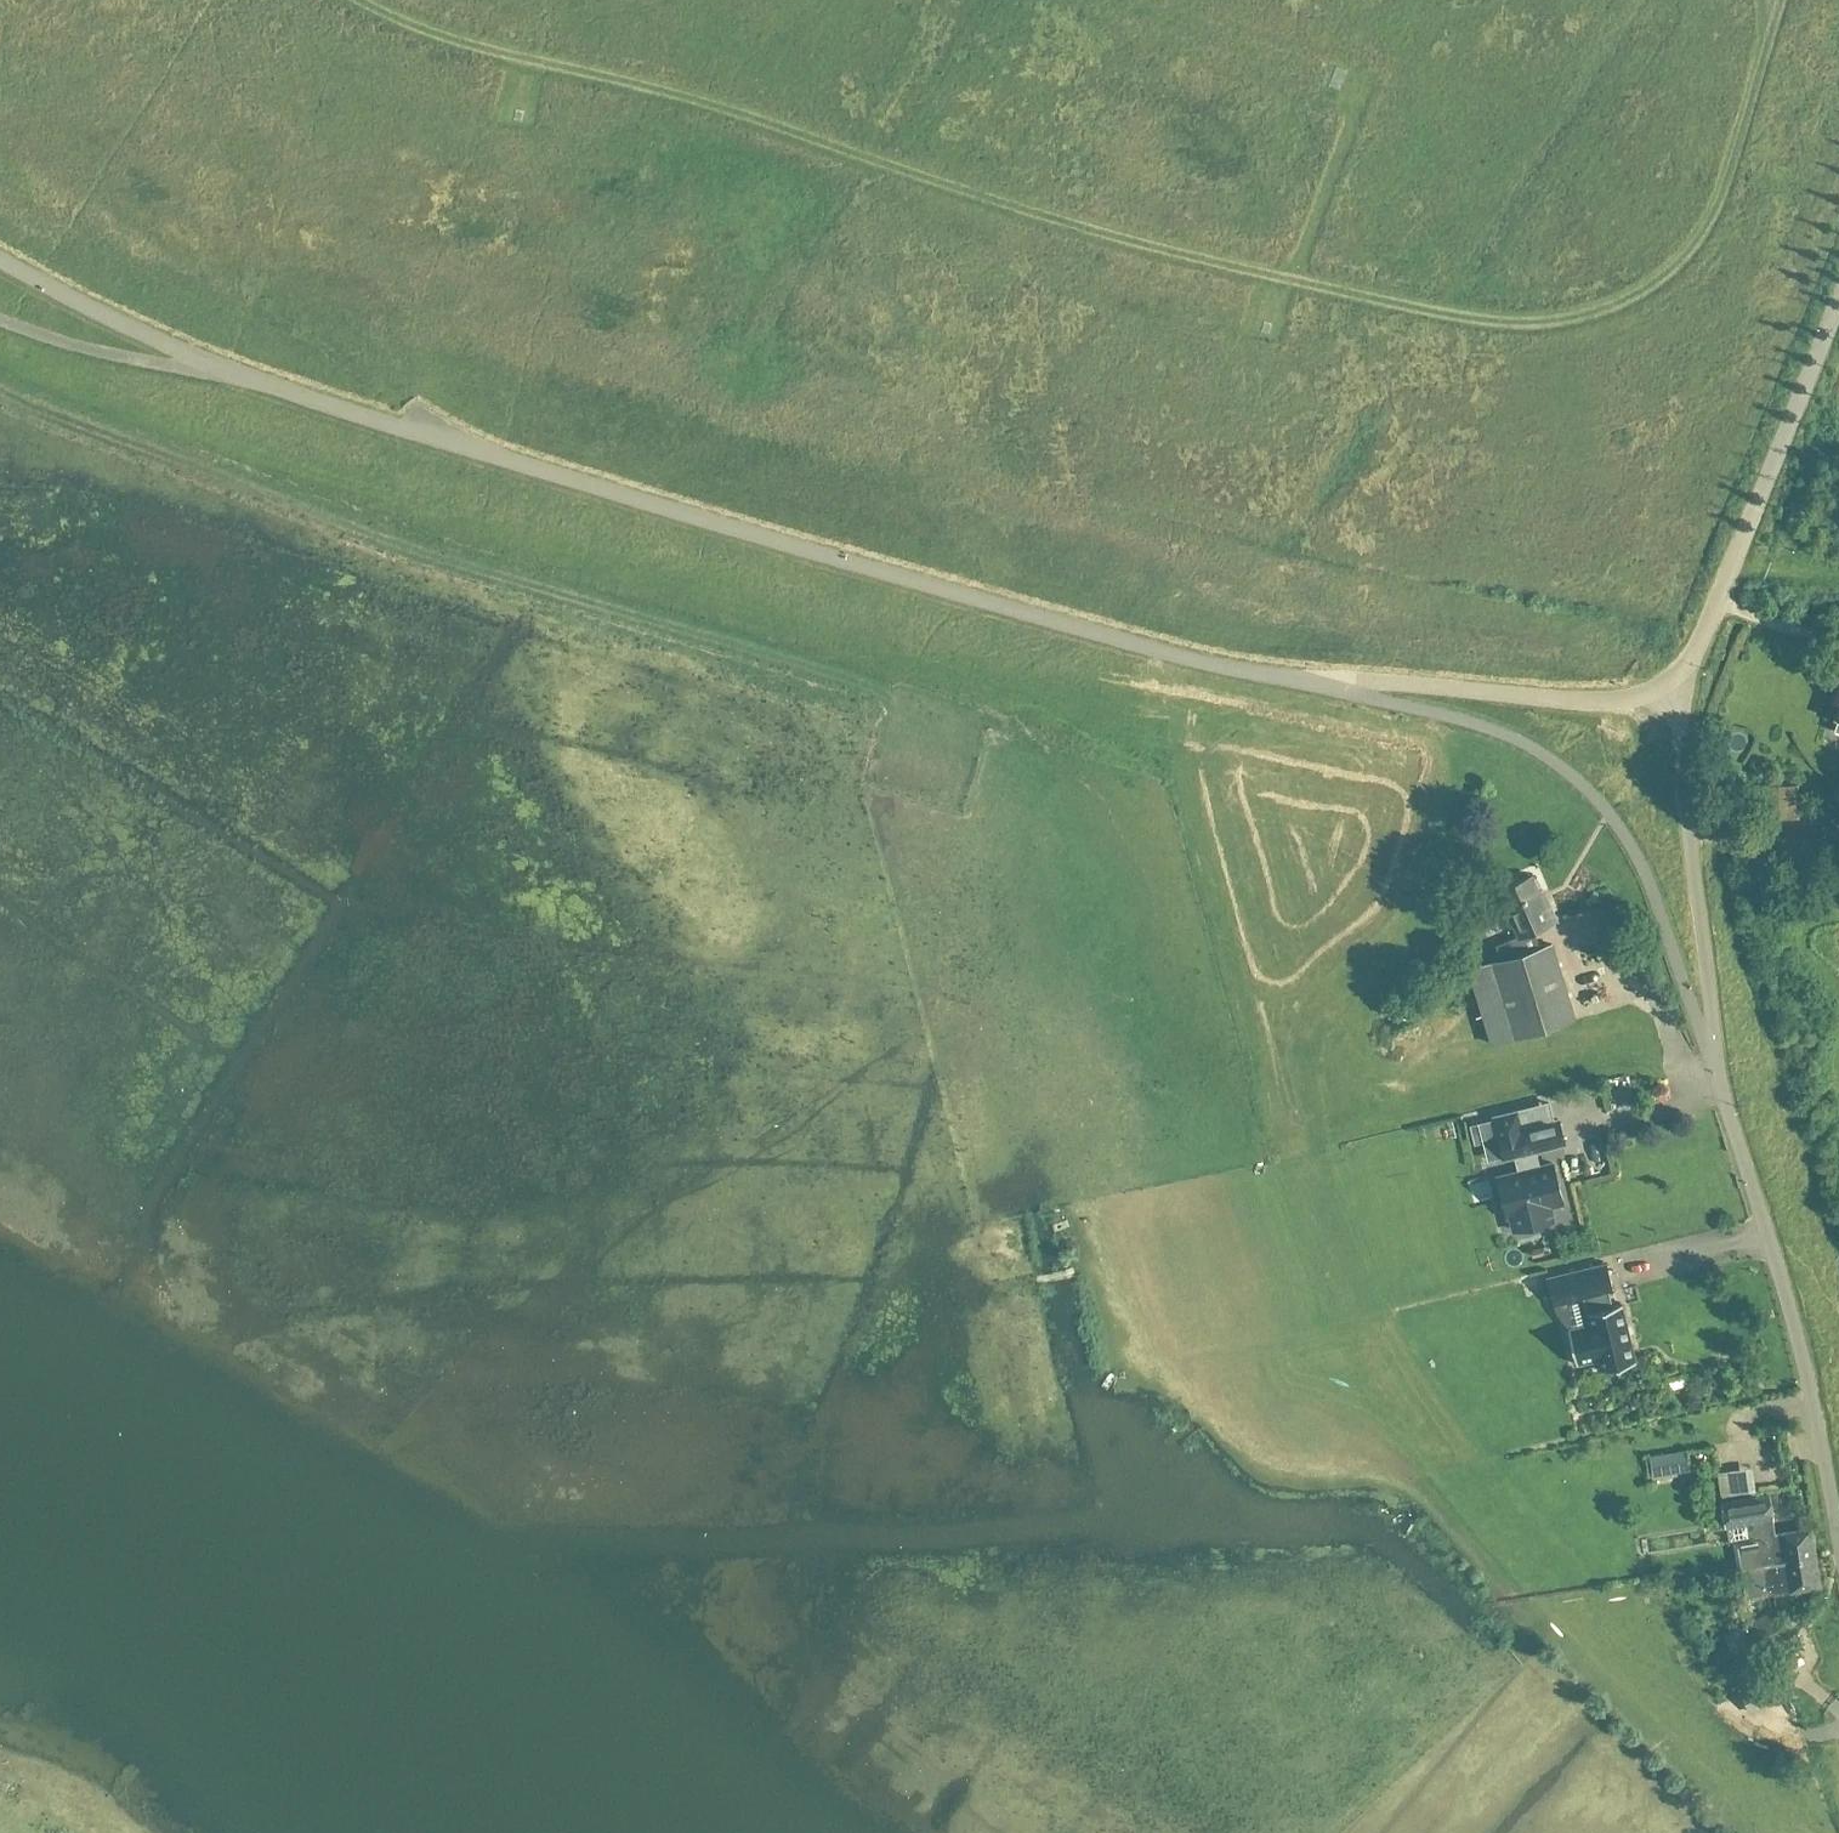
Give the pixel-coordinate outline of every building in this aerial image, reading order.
[(1575,1017),(1553,943),(1540,947),(1533,929),(1556,919),(1547,899),(1543,901),(1532,874),(1499,889),(1518,934),(1496,944),(1502,958),(1469,968),(1492,1042),(1575,1017)] [(1553,1219),(1550,1204),(1562,1201),(1553,1161),(1540,1165),(1536,1149),(1565,1142),(1559,1118),(1554,1119),(1550,1101),(1493,1115),(1503,1157),(1514,1154),(1518,1170),(1497,1175),(1507,1215),(1510,1214),(1513,1228),(1553,1219)] [(1554,1304),(1584,1296),(1588,1310),(1587,1311),(1589,1322),(1568,1327),(1576,1362),(1598,1357),(1601,1369),(1636,1360),(1622,1302),(1613,1304),(1609,1290),(1613,1289),(1607,1262),(1547,1276),(1554,1304)] [(1690,1468),(1687,1448),(1669,1451),(1672,1471),(1690,1468)] [(1737,1537),(1742,1566),(1816,1554),(1812,1526),(1774,1532),(1772,1519),(1774,1518),(1770,1492),(1721,1500),(1725,1526),(1747,1523),(1749,1535),(1737,1537)] [(1821,1584),(1816,1554),(1742,1566),(1746,1596),(1821,1584)] [(1783,1633),(1770,1607),(1743,1621),(1757,1646),(1783,1633)] [(1614,1806),(1626,1800),(1613,1772),(1600,1778),(1614,1806)]
